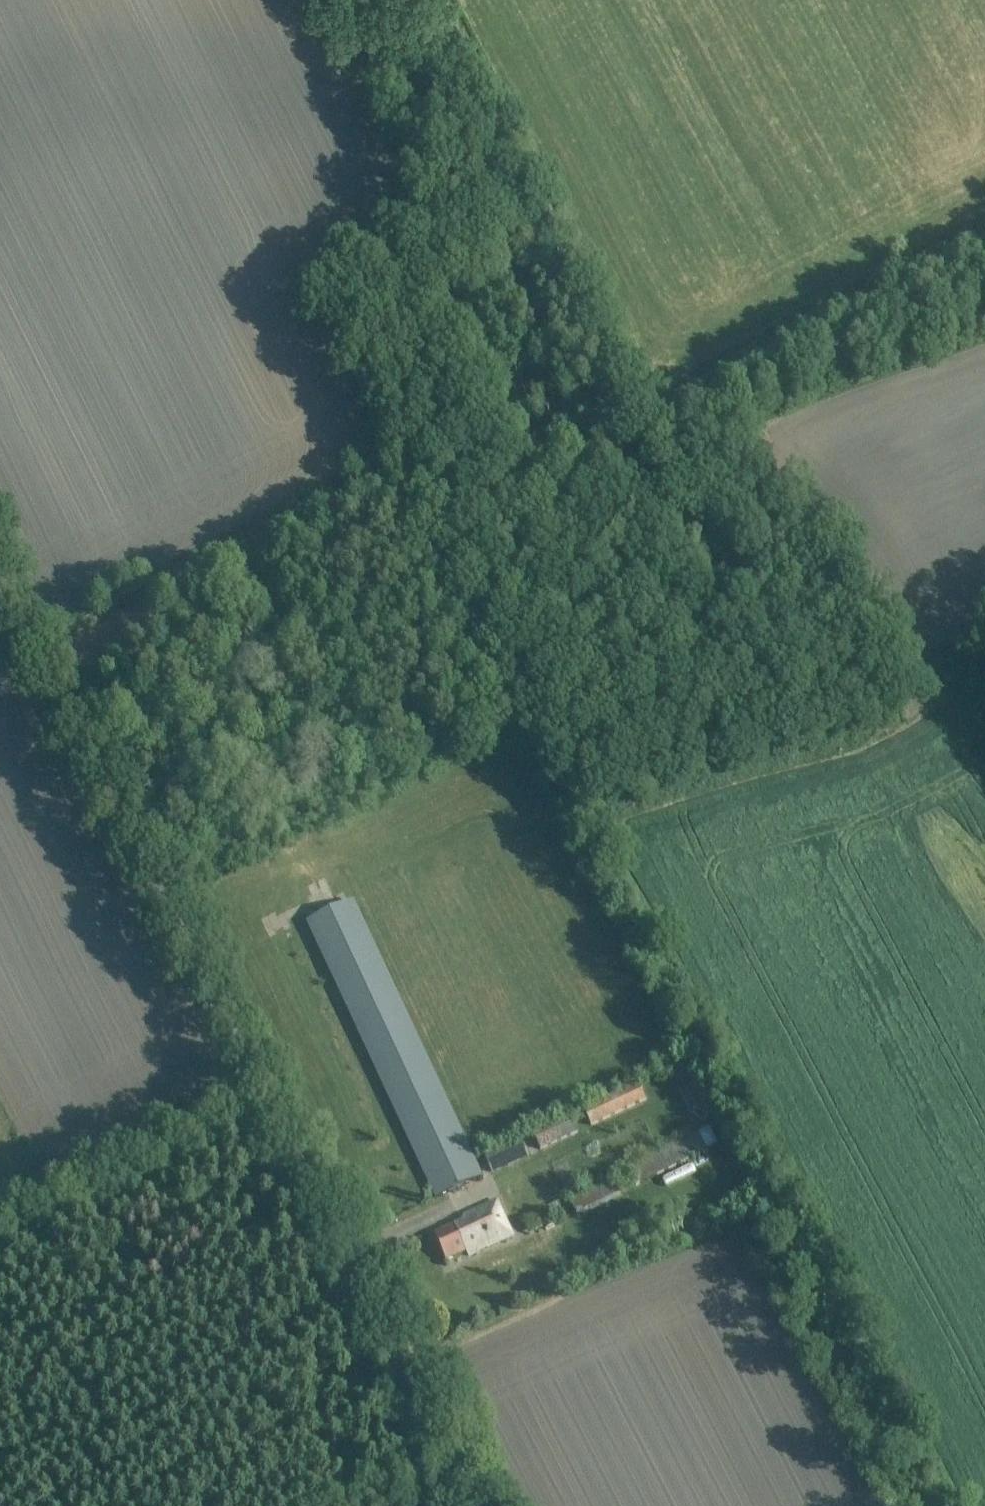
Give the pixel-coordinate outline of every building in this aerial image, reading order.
[(352,902),(307,925),(435,1199),(480,1177),(352,902)] [(583,1109),(592,1126),(645,1100),(636,1083),(583,1109)] [(542,1120),(549,1139),(586,1125),(579,1106),(542,1120)] [(707,1151),(698,1134),(626,1169),(635,1186),(707,1151)] [(482,1156),(491,1174),(527,1157),(519,1139),(482,1156)] [(619,1194),(613,1181),(569,1202),(575,1215),(619,1194)] [(464,1222),(433,1237),(445,1262),(465,1253),(467,1258),(511,1237),(495,1203),(463,1218),(464,1222)]
